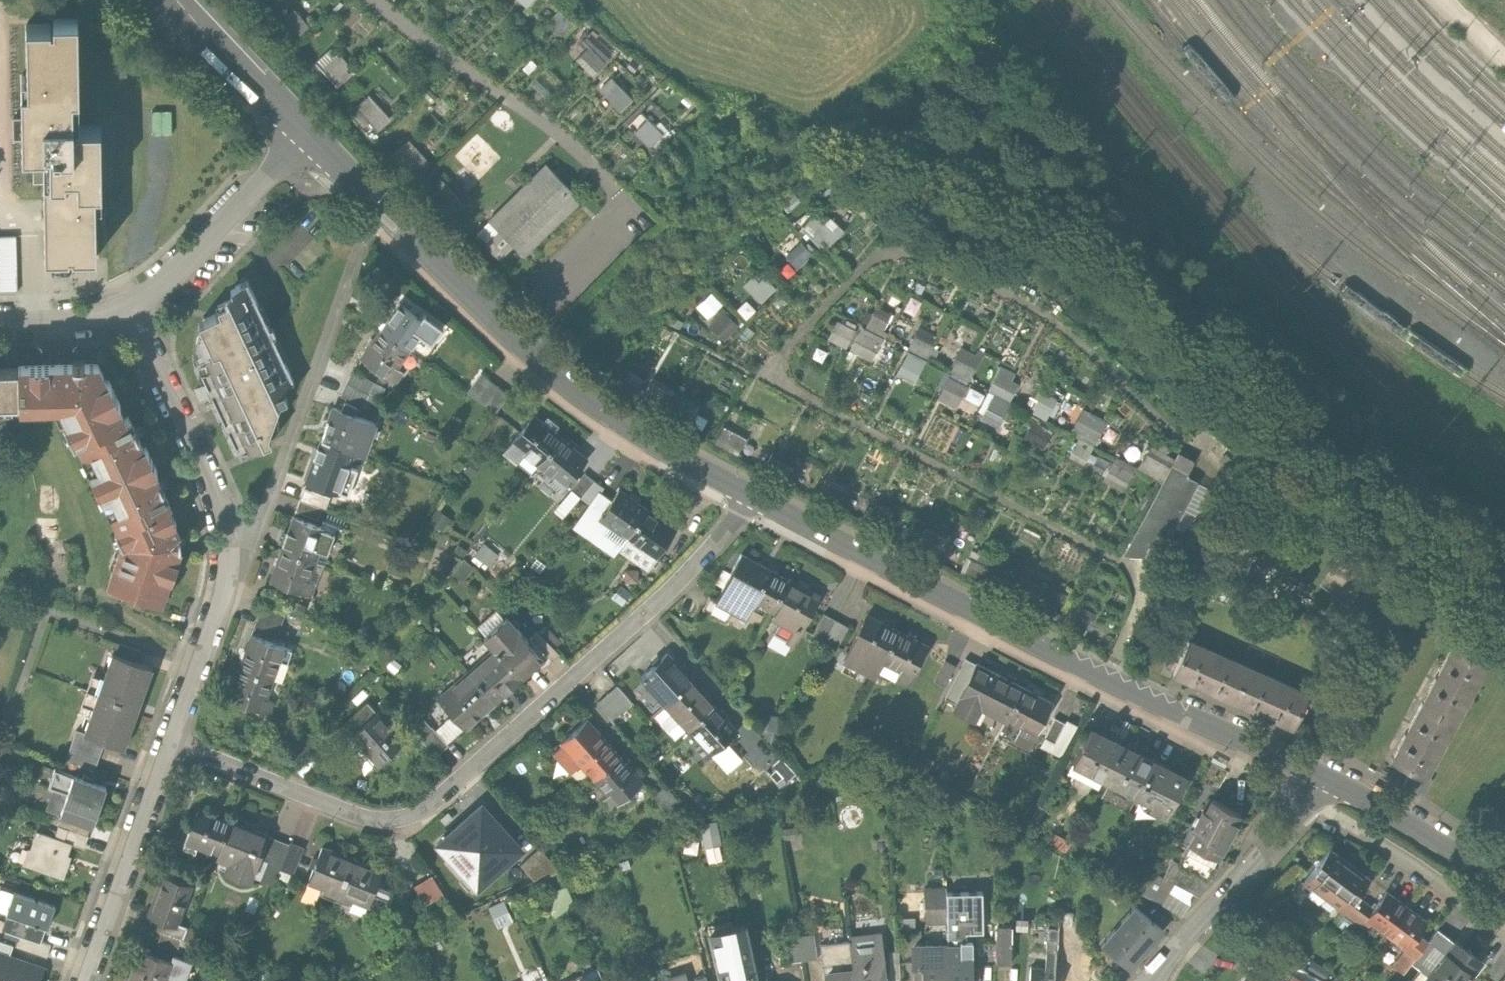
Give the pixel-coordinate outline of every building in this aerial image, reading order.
[(23,156),(32,156),(33,185),(44,185),(45,260),(68,259),(68,257),(72,257),(72,260),(96,259),(94,193),(101,193),(99,128),(76,129),(76,132),(72,132),(72,97),(78,97),(77,20),(53,20),(54,27),(50,27),(50,25),(26,25),(27,91),(21,91),(22,118),(12,118),(13,128),(13,140),(22,140),(23,156)] [(596,41),(580,58),(599,77),(616,60),(596,41)] [(322,63),(346,89),(362,75),(338,48),(322,63)] [(627,112),(641,98),(616,73),(602,86),(627,112)] [(382,134),(398,119),(376,95),(360,110),(382,134)] [(647,110),(633,126),(660,151),(675,135),(647,110)] [(543,166),(486,222),(523,259),(580,203),(543,166)] [(832,250),(853,227),(835,211),(828,219),(820,212),(807,228),(832,250)] [(18,234),(0,235),(0,290),(20,289),(18,234)] [(792,254),(801,264),(817,252),(808,241),(792,254)] [(765,270),(752,282),(766,297),(779,285),(765,270)] [(229,433),(241,458),(275,445),(271,437),(275,427),(282,425),(279,419),(283,409),(281,406),(291,401),(287,394),(279,398),(284,378),(291,375),(275,339),(278,337),(275,330),(271,331),(249,285),(236,290),(238,295),(227,299),(230,304),(223,308),(226,314),(202,325),(207,333),(201,336),(199,346),(202,353),(194,357),(210,389),(206,391),(210,398),(213,397),(220,410),(226,425),(222,427),(226,434),(229,433)] [(712,317),(728,303),(716,290),(700,305),(712,317)] [(394,305),(376,331),(408,352),(418,337),(427,343),(434,331),(394,305)] [(856,351),(876,360),(896,317),(876,307),(856,351)] [(859,343),(859,323),(836,324),(836,343),(859,343)] [(903,375),(923,382),(940,337),(919,329),(903,375)] [(376,331),(357,359),(397,386),(404,375),(396,370),(408,352),(376,331)] [(967,345),(942,399),(962,408),(988,355),(967,345)] [(82,443),(134,419),(109,361),(92,361),(26,363),(26,367),(28,407),(68,406),(74,419),(68,422),(77,446),(82,443)] [(1006,365),(981,415),(1007,428),(1032,378),(1006,365)] [(28,407),(26,367),(0,368),(0,409),(28,407)] [(378,386),(351,373),(341,394),(367,407),(378,386)] [(493,417),(508,397),(488,381),(473,401),(493,417)] [(985,402),(990,392),(976,386),(971,396),(985,402)] [(1036,413),(1055,420),(1065,395),(1046,388),(1036,413)] [(1104,442),(1116,419),(1090,406),(1078,428),(1104,442)] [(318,441),(354,454),(361,457),(373,425),(330,409),(318,441)] [(134,419),(82,443),(103,488),(163,460),(155,445),(148,448),(143,439),(134,419)] [(534,419),(504,456),(530,477),(538,468),(561,439),(534,419)] [(497,423),(492,431),(496,434),(501,425),(497,423)] [(1083,436),(1076,456),(1093,462),(1101,443),(1083,436)] [(561,439),(538,468),(553,481),(548,487),(560,496),(587,461),(561,439)] [(318,441),(307,473),(350,488),(355,475),(348,471),(354,454),(318,441)] [(1121,454),(1110,480),(1132,489),(1143,463),(1121,454)] [(163,460),(103,488),(124,531),(173,509),(163,488),(158,477),(168,472),(163,460)] [(480,469),(472,463),(465,472),(473,478),(480,469)] [(1171,467),(1123,556),(1132,558),(1144,559),(1153,556),(1157,546),(1164,549),(1199,484),(1171,467)] [(595,483),(584,475),(570,493),(581,501),(595,483)] [(306,483),(299,502),(321,510),(328,492),(306,483)] [(609,501),(598,493),(572,530),(614,559),(617,554),(646,512),(615,492),(609,501)] [(321,510),(299,502),(295,512),(317,520),(321,510)] [(182,526),(173,509),(124,531),(120,533),(125,546),(111,586),(168,608),(184,566),(183,544),(182,526)] [(451,521),(437,510),(427,522),(441,533),(451,521)] [(674,530),(646,512),(617,554),(646,573),(674,530)] [(280,551),(314,563),(318,551),(327,554),(334,534),(292,519),(280,551)] [(494,565),(501,552),(488,546),(482,559),(494,565)] [(467,553),(458,547),(453,553),(463,559),(467,553)] [(280,551),(268,580),(312,597),(316,585),(307,582),(314,563),(280,551)] [(755,605),(772,614),(790,583),(741,556),(716,602),(714,605),(731,614),(745,622),(755,605)] [(471,571),(462,562),(451,576),(460,584),(471,571)] [(790,583),(772,614),(769,619),(791,631),(784,642),(793,647),(802,630),(819,598),(790,583)] [(286,613),(290,602),(265,593),(254,625),(278,634),(286,613)] [(714,605),(716,602),(708,598),(702,611),(726,623),(731,614),(714,605)] [(304,607),(290,602),(286,613),(301,618),(304,607)] [(873,678),(881,664),(898,629),(866,613),(841,661),(873,678)] [(824,615),(812,635),(837,649),(848,628),(824,615)] [(480,640),(490,652),(518,685),(543,662),(524,641),(505,618),(480,640)] [(929,645),(898,629),(881,664),(899,673),(895,681),(907,687),(929,645)] [(524,641),(543,662),(554,652),(534,631),(524,641)] [(238,668),(271,680),(277,662),(285,665),(290,652),(249,638),(238,668)] [(1171,677),(1234,705),(1251,667),(1189,639),(1171,677)] [(119,643),(115,654),(139,663),(143,651),(119,643)] [(1452,645),(1423,703),(1458,721),(1488,664),(1452,645)] [(490,652),(464,675),(492,707),(518,685),(490,652)] [(95,709),(86,736),(105,743),(127,750),(156,669),(139,663),(115,654),(106,680),(94,675),(83,705),(95,709)] [(638,680),(661,706),(689,681),(665,655),(638,680)] [(392,660),(385,669),(393,675),(400,667),(392,660)] [(955,704),(975,665),(965,660),(946,700),(955,704)] [(946,661),(935,682),(945,688),(956,667),(946,661)] [(1005,722),(1022,688),(975,665),(955,704),(951,712),(974,723),(981,711),(1005,722)] [(1310,694),(1251,667),(1234,705),(1293,732),(1310,694)] [(238,668),(227,701),(267,715),(271,703),(263,701),(271,680),(238,668)] [(451,719),(462,733),(492,707),(464,675),(435,701),(451,719)] [(685,733),(712,708),(689,681),(661,706),(685,733)] [(595,706),(612,724),(633,705),(617,687),(595,706)] [(1053,704),(1022,688),(1005,722),(1019,730),(1011,746),(1028,754),(1053,704)] [(1429,779),(1458,721),(1423,703),(1393,761),(1413,771),(1429,779)] [(339,744),(349,736),(374,715),(365,704),(331,733),(339,744)] [(712,708),(685,733),(699,748),(695,752),(705,762),(736,734),(712,708)] [(349,736),(374,766),(399,744),(374,715),(349,736)] [(451,719),(435,732),(447,746),(462,733),(451,719)] [(1064,724),(1055,719),(1039,748),(1061,759),(1078,726),(1067,720),(1064,724)] [(619,759),(587,722),(550,754),(569,776),(578,768),(591,783),(619,759)] [(447,746),(435,732),(428,725),(415,736),(434,758),(447,746)] [(1071,767),(1103,784),(1123,745),(1091,728),(1071,767)] [(105,743),(86,736),(76,732),(66,760),(96,770),(105,743)] [(770,745),(760,733),(750,741),(760,753),(770,745)] [(307,734),(290,755),(300,763),(317,742),(307,734)] [(1103,784),(1136,801),(1157,762),(1123,745),(1103,784)] [(642,785),(619,759),(591,783),(614,809),(642,785)] [(1189,778),(1157,762),(1136,801),(1150,808),(1147,813),(1166,822),(1189,778)] [(55,789),(48,809),(64,815),(92,825),(97,827),(111,789),(57,769),(50,787),(55,789)] [(1429,779),(1413,771),(1405,788),(1425,798),(1433,781),(1429,779)] [(678,803),(665,787),(653,798),(665,813),(678,803)] [(708,804),(711,813),(719,810),(716,801),(708,804)] [(1194,832),(1187,846),(1216,861),(1220,864),(1244,818),(1210,801),(1204,812),(1201,810),(1190,830),(1194,832)] [(480,808),(454,831),(480,861),(499,845),(504,851),(518,838),(490,806),(483,812),(480,808)] [(188,843),(223,857),(236,824),(202,810),(188,843)] [(88,836),(92,825),(64,815),(60,827),(88,836)] [(699,825),(704,850),(720,847),(716,822),(699,825)] [(272,837),(236,824),(223,857),(220,861),(228,864),(224,874),(254,885),(256,880),(272,837)] [(60,827),(56,838),(74,844),(85,847),(88,836),(60,827)] [(781,830),(783,841),(798,839),(796,828),(781,830)] [(28,848),(22,865),(66,880),(74,857),(70,856),(74,844),(56,838),(38,832),(32,849),(28,848)] [(291,845),(272,837),(256,880),(273,886),(291,845)] [(1172,860),(1162,879),(1175,886),(1197,898),(1216,861),(1187,846),(1178,863),(1172,860)] [(322,896),(338,902),(355,861),(326,850),(312,885),(325,890),(322,896)] [(1304,886),(1324,901),(1351,865),(1331,850),(1304,886)] [(387,873),(355,861),(338,902),(354,908),(356,903),(370,908),(368,914),(386,921),(390,910),(397,893),(381,887),(387,873)] [(627,861),(618,865),(621,873),(630,869),(627,861)] [(1373,881),(1351,865),(1324,901),(1352,924),(1367,903),(1360,899),(1373,881)] [(943,871),(935,871),(935,879),(943,879),(943,871)] [(1152,873),(1140,895),(1163,908),(1175,886),(1162,879),(1152,873)] [(196,887),(165,875),(150,916),(155,918),(180,928),(181,926),(196,887)] [(403,878),(397,893),(390,910),(401,915),(415,883),(403,878)] [(434,878),(417,888),(428,907),(446,896),(434,878)] [(566,888),(546,895),(552,918),(574,906),(566,888)] [(925,890),(927,926),(947,925),(946,894),(946,889),(925,890)] [(21,935),(42,942),(47,927),(51,928),(58,907),(15,892),(3,929),(21,935)] [(947,925),(947,945),(966,944),(966,941),(966,934),(982,934),(982,893),(946,894),(947,925)] [(1367,922),(1388,938),(1410,909),(1388,893),(1376,910),(1367,903),(1352,924),(1361,930),(1367,922)] [(488,909),(498,931),(512,924),(502,903),(488,909)] [(1132,904),(1098,947),(1135,977),(1169,934),(1132,904)] [(1393,968),(1404,977),(1412,966),(1430,943),(1422,937),(1431,925),(1410,909),(1388,938),(1406,952),(1393,968)] [(180,928),(155,918),(152,928),(184,940),(189,928),(181,926),(180,928)] [(914,920),(896,921),(897,935),(915,934),(914,920)] [(1010,943),(1011,927),(996,927),(995,964),(1010,964),(1010,945),(1012,945),(1012,943),(1010,943)] [(705,936),(714,980),(756,980),(754,973),(744,928),(705,936)] [(1056,955),(1057,942),(1058,930),(1047,929),(1046,954),(1056,955)] [(1430,943),(1412,966),(1429,978),(1455,944),(1438,932),(1430,943)] [(433,939),(440,951),(448,947),(441,934),(433,939)] [(849,937),(850,943),(850,957),(851,970),(853,980),(886,980),(883,952),(881,934),(849,937)] [(42,942),(21,935),(18,947),(46,956),(50,945),(42,942)] [(814,936),(784,940),(788,964),(817,960),(814,936)] [(10,954),(13,945),(3,941),(0,941),(0,951),(10,954)] [(966,941),(966,944),(947,945),(947,980),(973,980),(973,974),(972,941),(966,941)] [(1053,980),(1092,980),(1093,972),(1089,972),(1089,967),(1078,958),(1079,944),(1057,942),(1056,955),(1053,980)] [(850,957),(850,943),(820,946),(822,960),(850,957)] [(1486,965),(1456,943),(1455,944),(1429,978),(1428,980),(1474,980),(1486,965)] [(912,949),(912,963),(916,966),(916,980),(947,980),(947,945),(915,947),(912,949)] [(48,968),(10,954),(0,951),(0,980),(44,980),(48,968)] [(197,962),(176,956),(174,962),(140,951),(131,980),(190,980),(197,962)] [(886,980),(900,980),(898,952),(883,952),(886,980)] [(1029,980),(1053,980),(1056,955),(1046,954),(1045,969),(1030,968),(1029,977),(1029,980)] [(377,980),(386,980),(378,967),(371,971),(377,980)] [(756,980),(783,980),(780,968),(754,973),(756,980)] [(851,970),(826,972),(827,979),(827,980),(853,980),(851,970)] [(684,973),(659,980),(687,980),(684,973)]
